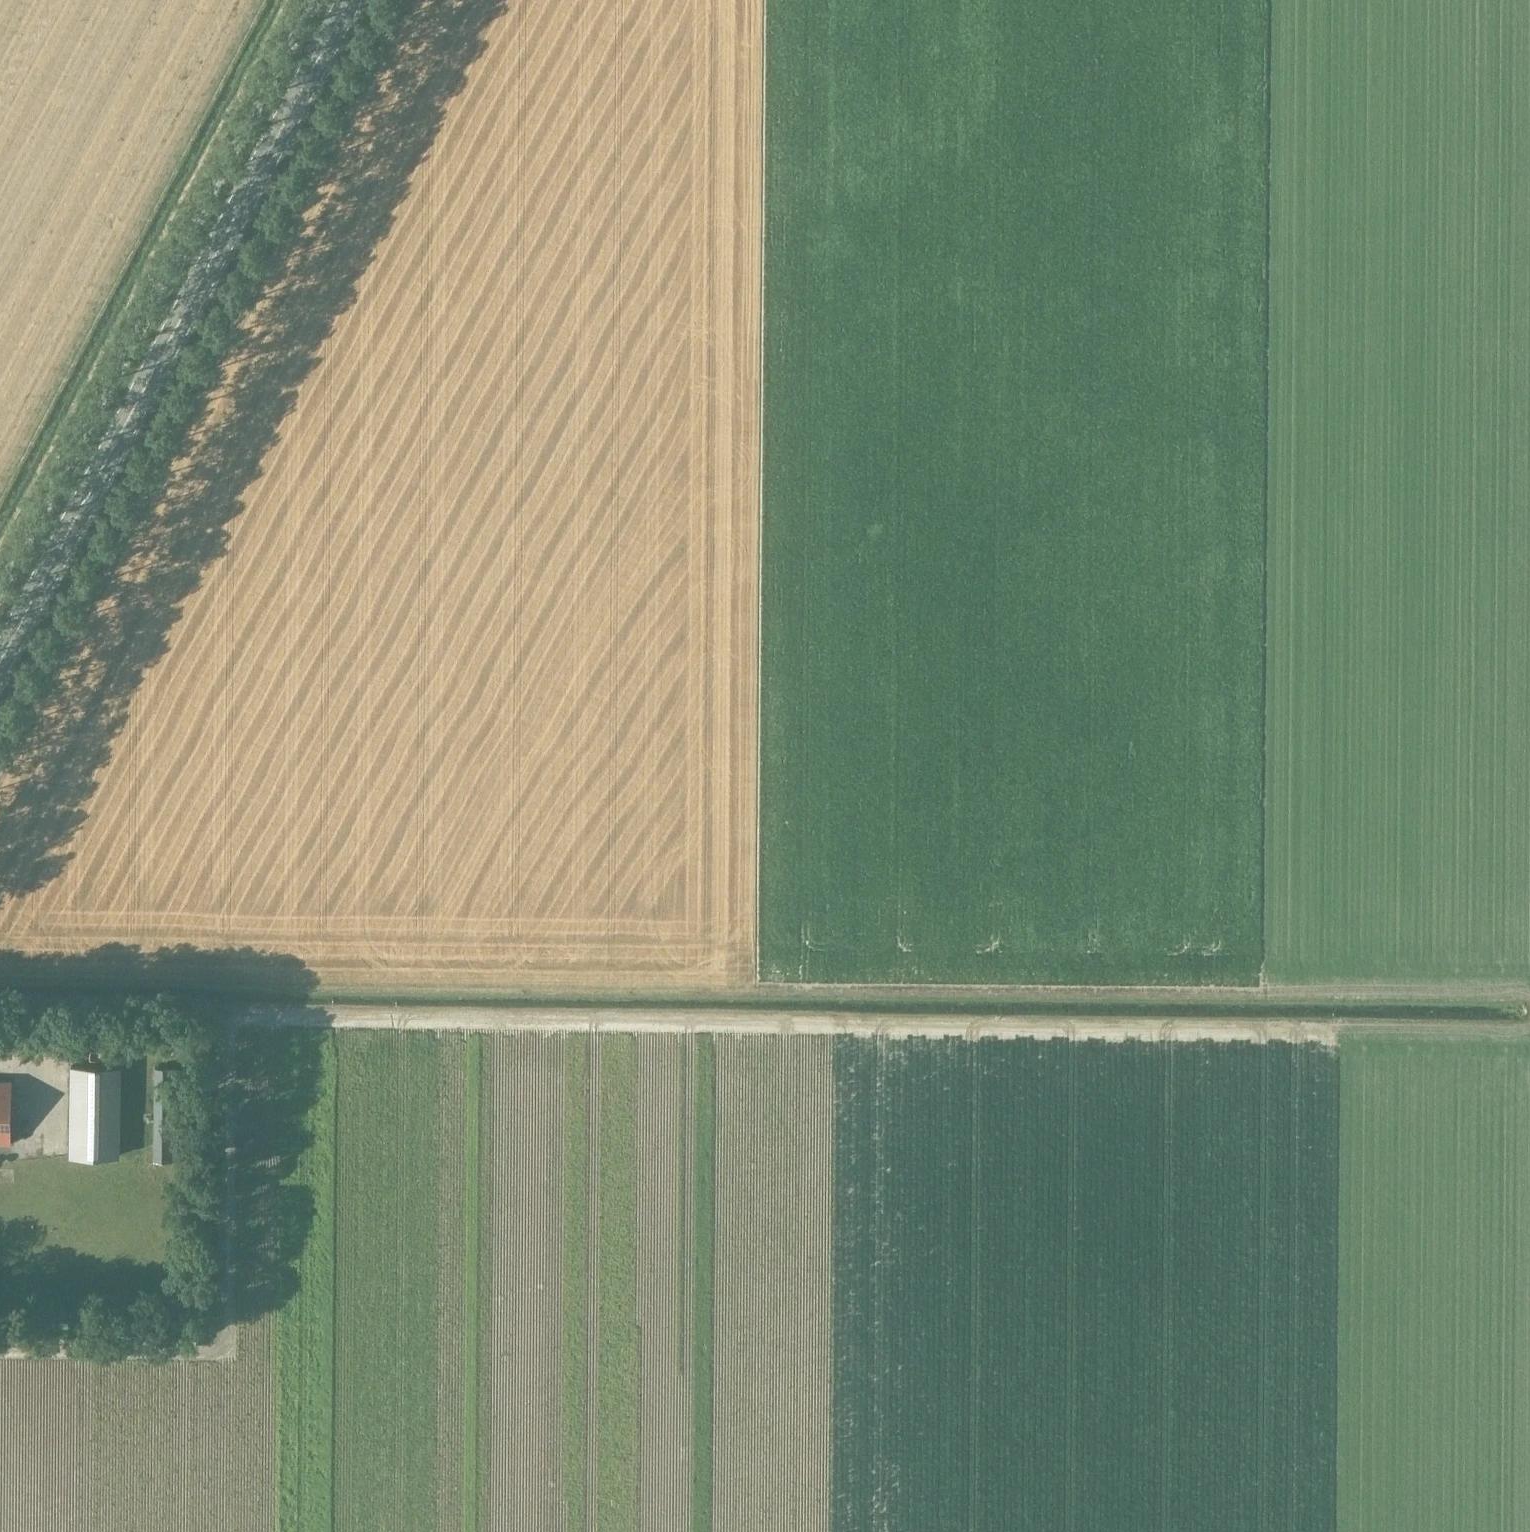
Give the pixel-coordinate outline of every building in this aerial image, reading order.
[(119,1154),(121,1065),(71,1064),(69,1153),(119,1154)] [(178,1159),(179,1066),(154,1065),(153,1159),(178,1159)] [(11,1081),(0,1081),(0,1141),(11,1141),(11,1081)]
